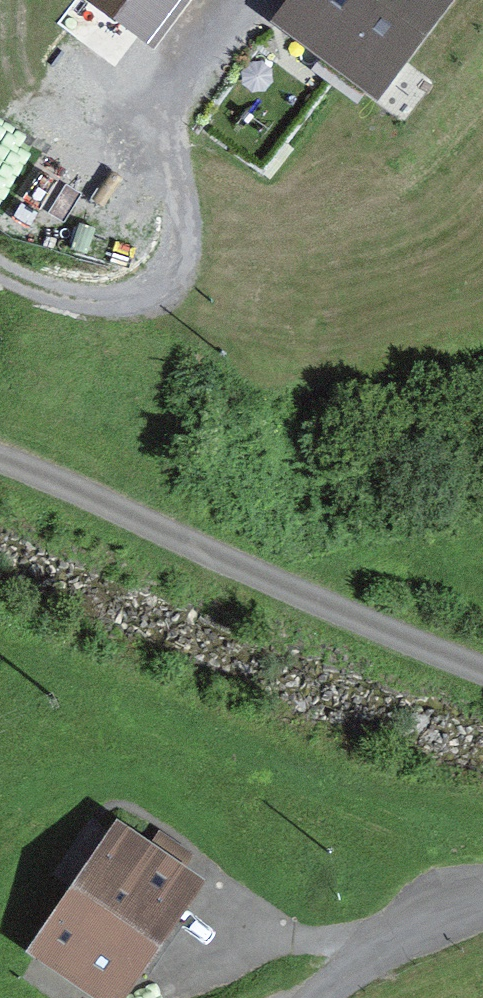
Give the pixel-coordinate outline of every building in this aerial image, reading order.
[(157,0),(122,0),(144,17),(157,0)] [(282,26),(378,100),(407,62),(455,0),(302,0),(282,26)] [(128,151),(79,104),(0,186),(0,199),(42,240),(128,151)] [(192,874),(118,825),(42,939),(116,988),(192,874)]
